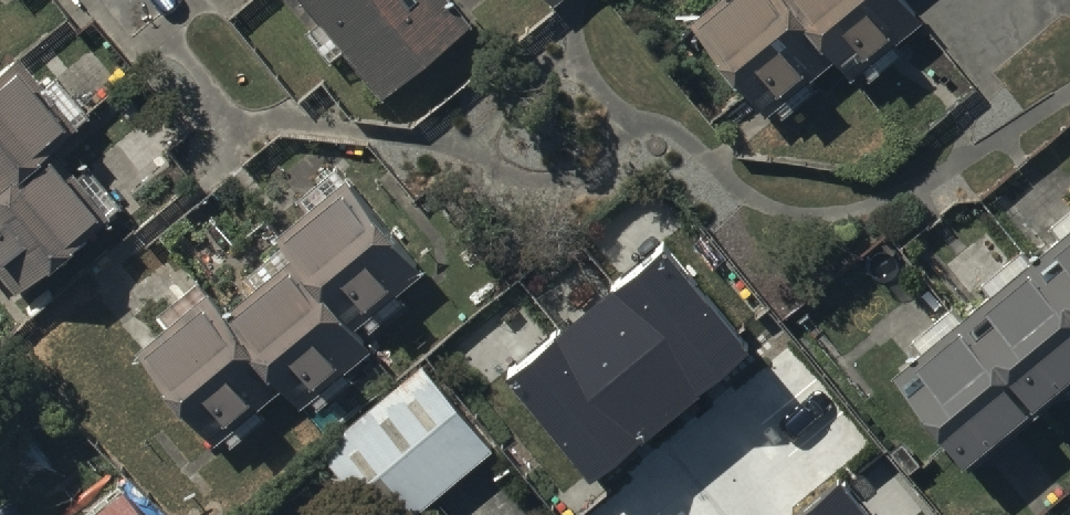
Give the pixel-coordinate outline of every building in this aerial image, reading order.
[(317,28),(305,37),(330,69),(342,61),(381,112),(476,40),(469,30),(471,29),(449,0),(295,0),(317,28)] [(555,16),(573,0),(541,0),(555,16)] [(902,0),(733,0),(691,35),(726,78),(721,82),(749,117),(769,100),(780,113),(830,71),(845,90),(862,76),(870,86),(900,62),(894,54),(925,29),(902,0)] [(20,304),(121,212),(91,172),(77,181),(61,160),(84,141),(78,134),(91,122),(60,87),(48,98),(25,71),(0,93),(0,277),(20,304)] [(155,319),(166,332),(133,365),(172,405),(167,410),(215,459),(229,445),(233,449),(280,402),(297,419),(311,405),(323,417),(354,387),(349,382),(372,360),(356,343),(370,329),(376,336),(405,308),(402,304),(429,277),(339,185),(275,247),(283,254),(248,287),(259,298),(243,313),(226,295),(217,304),(195,281),(155,319)] [(967,478),(1069,394),(1069,214),(1069,212),(1048,229),(1062,246),(1037,266),(1024,251),(979,288),(992,305),(962,329),(951,316),(911,348),(921,361),(892,384),(967,478)] [(657,227),(502,355),(592,463),(747,335),(657,227)] [(324,440),(383,514),(395,514),(485,444),(421,363),(324,440)] [(786,504),(795,514),(883,514),(841,461),(786,504)] [(97,514),(145,514),(126,491),(97,514)]
